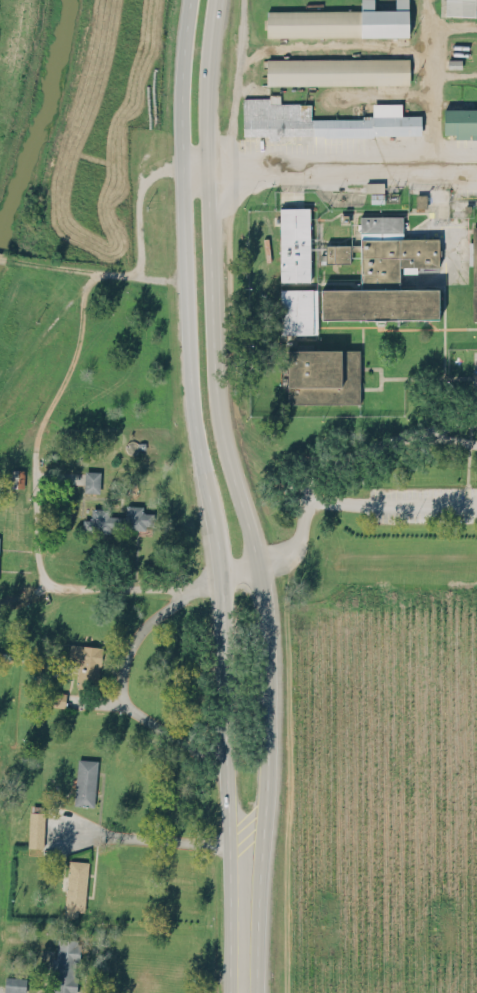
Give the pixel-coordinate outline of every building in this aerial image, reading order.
[(265,9),(265,36),(408,36),(408,0),(395,0),(396,8),(374,8),(374,0),(361,0),(361,9),(265,9)] [(445,15),(475,15),(475,0),(445,0),(445,15)] [(266,57),(266,84),(409,84),(409,57),(266,57)] [(243,136),(420,135),(420,114),(402,114),(402,102),(372,103),(372,117),(311,118),(311,103),(280,103),(280,96),(243,96),(243,136)] [(443,137),(476,137),(476,107),(443,108),(443,137)] [(384,181),(367,181),(367,202),(384,202),(384,181)] [(426,194),(416,194),(416,207),(426,207),(426,194)] [(279,207),(279,282),(310,282),(310,207),(279,207)] [(321,318),(439,319),(439,288),(399,288),(400,267),(438,267),(438,237),(402,237),(402,215),(361,215),(360,288),(321,288),(321,318)] [(351,243),(325,243),(325,262),(351,262),(351,243)] [(317,334),(317,288),(280,288),(280,334),(317,334)] [(359,348),(286,348),(286,403),(359,403),(359,348)] [(99,492),(99,470),(83,470),(83,492),(99,492)] [(84,530),(152,530),(152,512),(143,512),(143,505),(125,505),(125,514),(108,514),(108,507),(92,507),(92,518),(84,518),(84,530)] [(68,663),(78,664),(77,684),(99,686),(101,646),(70,644),(68,663)] [(65,706),(66,692),(47,692),(47,706),(65,706)] [(75,805),(95,805),(97,759),(76,759),(75,805)] [(28,847),(43,847),(44,812),(29,811),(28,847)] [(85,911),(87,861),(68,860),(65,916),(77,917),(77,910),(85,911)] [(79,939),(57,938),(56,957),(53,957),(51,992),(76,992),(79,939)] [(26,978),(6,976),(4,991),(21,992),(25,992),(26,978)]
